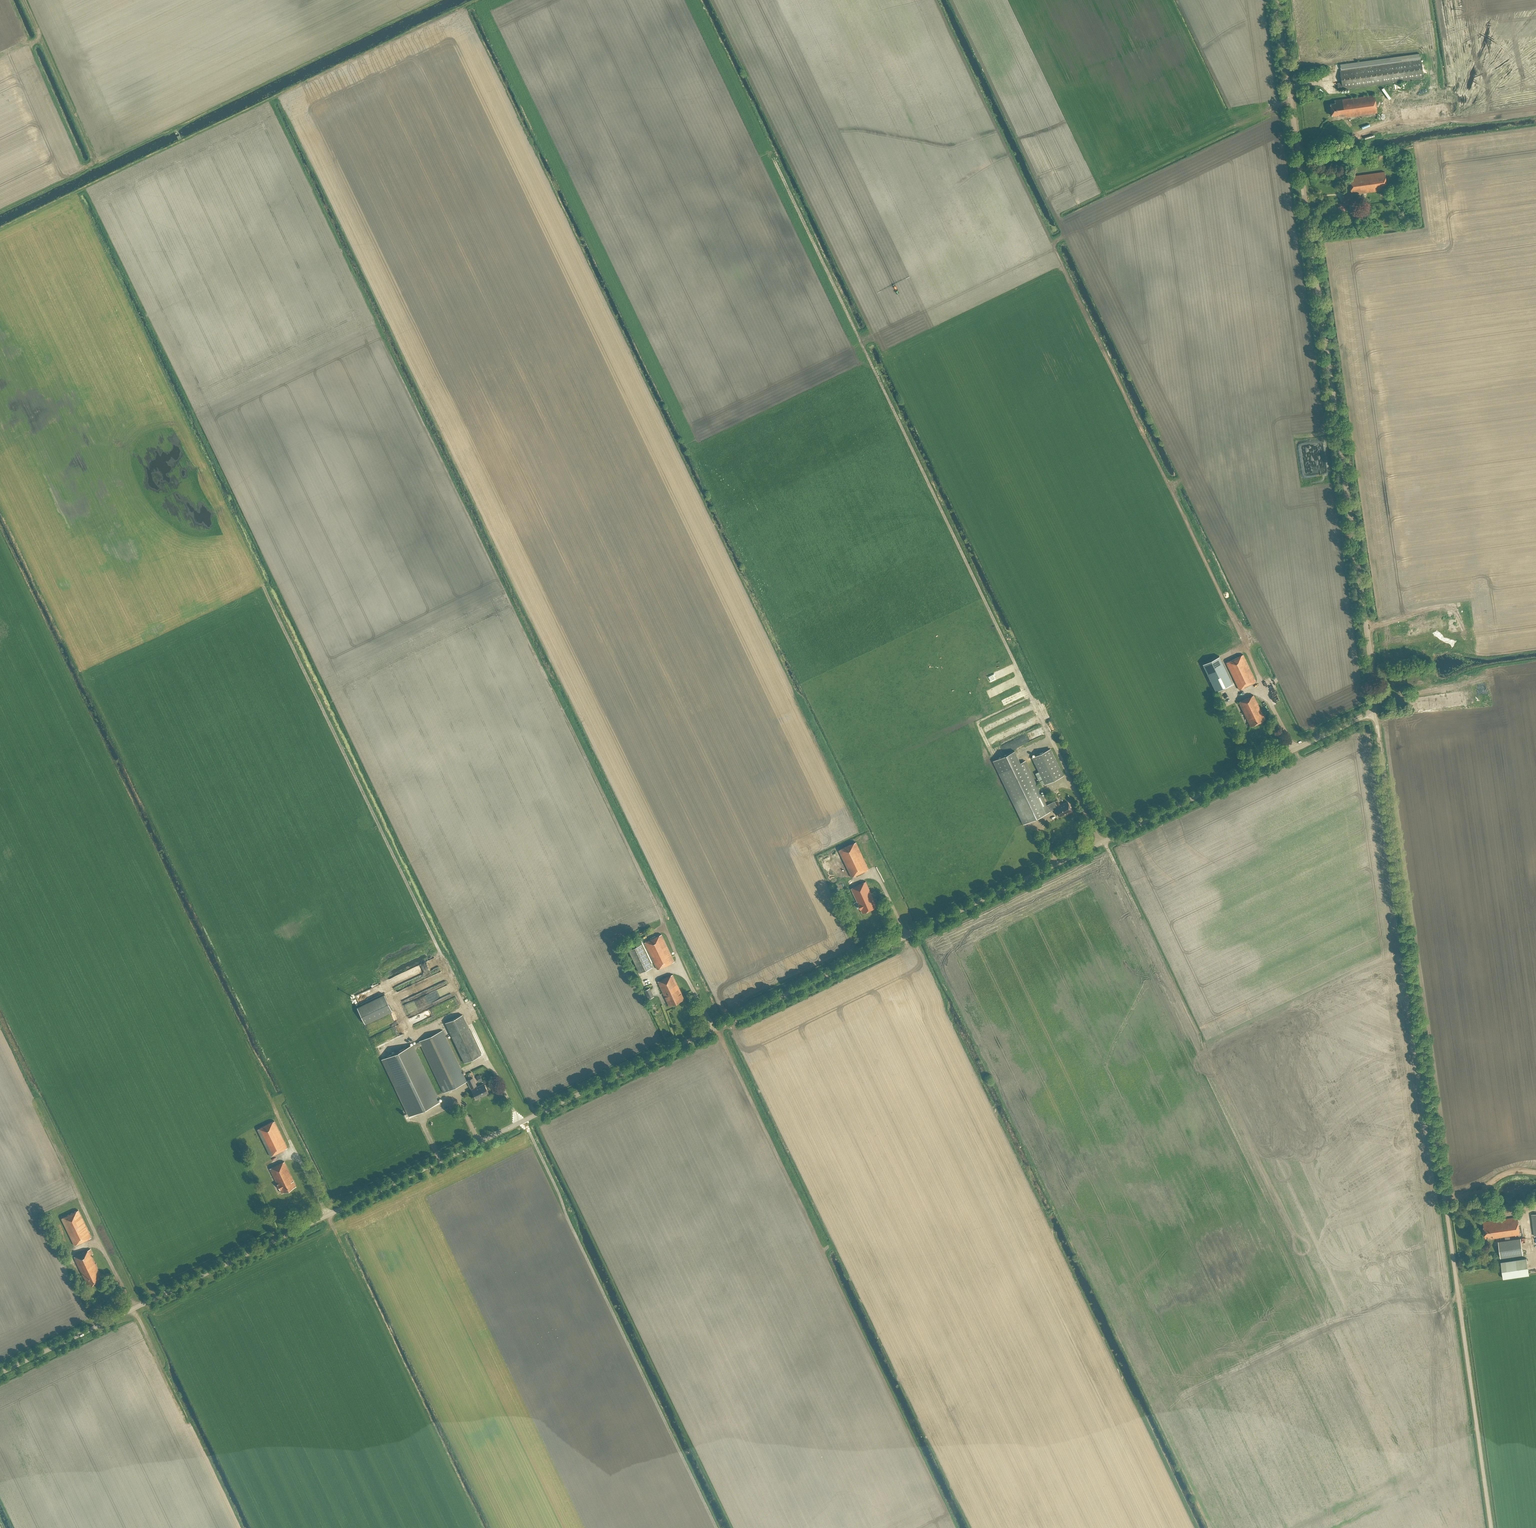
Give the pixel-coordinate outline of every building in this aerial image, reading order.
[(1421,59),(1340,70),(1341,82),(1337,83),(1338,90),(1423,79),(1421,59)] [(1335,103),(1330,104),(1332,116),(1339,115),(1339,117),(1346,116),(1346,117),(1377,113),(1374,95),(1335,100),(1335,103)] [(1351,193),(1348,193),(1348,194),(1343,195),(1344,204),(1352,202),(1352,199),(1353,199),(1352,194),(1386,190),(1384,172),(1349,177),(1351,193)] [(1256,681),(1243,654),(1226,662),(1239,690),(1256,681)] [(1232,683),(1219,656),(1203,664),(1216,691),(1232,683)] [(1253,695),(1239,702),(1250,726),(1265,719),(1253,695)] [(1031,726),(1034,716),(1030,715),(1024,713),(1022,718),(1023,718),(1022,723),(1031,726)] [(1032,757),(1045,784),(1063,776),(1050,748),(1032,757)] [(993,761),(999,773),(1021,763),(1015,750),(993,761)] [(1025,761),(1021,763),(999,773),(1024,824),(1050,812),(1049,811),(1055,808),(1059,816),(1068,812),(1068,813),(1072,811),(1068,802),(1057,807),(1054,801),(1046,805),(1025,761)] [(839,850),(852,877),(868,869),(856,842),(839,850)] [(851,888),(858,904),(860,909),(861,909),(862,913),(877,906),(866,881),(851,888)] [(661,934),(645,942),(658,969),(674,961),(661,934)] [(652,967),(641,944),(629,950),(640,972),(652,967)] [(439,972),(419,981),(424,990),(443,981),(439,972)] [(673,974),(658,981),(670,1006),(684,999),(673,974)] [(651,987),(645,989),(649,998),(655,995),(651,987)] [(392,1010),(384,994),(357,1007),(365,1023),(392,1010)] [(445,1022),(464,1063),(481,1055),(462,1014),(445,1022)] [(421,1046),(444,1093),(467,1081),(442,1030),(383,1060),(410,1116),(440,1102),(414,1049),(421,1046)] [(484,1083),(471,1089),(476,1099),(488,1093),(484,1083)] [(257,1129),(270,1156),(288,1148),(275,1121),(257,1129)] [(283,1162),(269,1169),(281,1193),(296,1186),(283,1162)] [(78,1210),(61,1218),(74,1245),(91,1237),(78,1210)] [(1483,1221),(1485,1238),(1491,1237),(1491,1238),(1492,1238),(1520,1234),(1520,1235),(1520,1234),(1518,1216),(1517,1216),(1517,1217),(1483,1221)] [(1521,1238),(1498,1241),(1501,1258),(1523,1255),(1521,1238)] [(103,1279),(91,1255),(93,1254),(90,1249),(74,1257),(77,1262),(88,1286),(103,1279)] [(1527,1258),(1501,1261),(1503,1278),(1529,1275),(1527,1258)]
